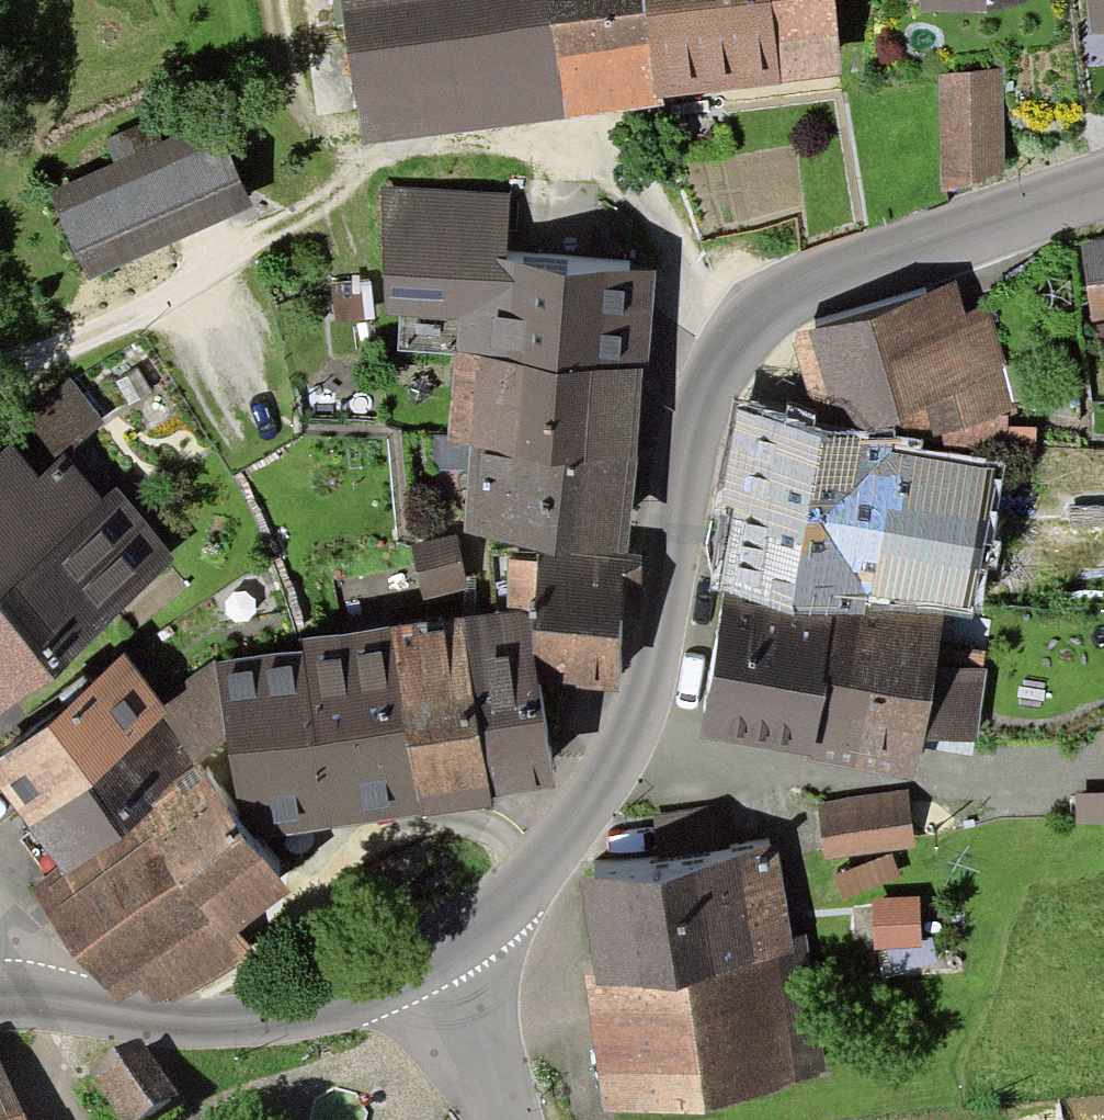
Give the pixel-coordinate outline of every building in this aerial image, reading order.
[(361,149),(562,120),(546,0),(341,0),(361,149)] [(562,120),(664,107),(663,97),(779,82),(770,0),(546,0),(562,120)] [(779,82),(840,75),(832,0),(770,0),(779,82)] [(1097,45),(1103,44),(1103,0),(1091,0),(1097,45)] [(1003,70),(939,75),(942,192),(1005,171),(1003,70)] [(106,159),(43,184),(71,254),(223,194),(188,108),(99,143),(106,159)] [(511,194),(380,186),(386,317),(401,316),(398,351),(454,356),(643,370),(648,371),(655,272),(507,262),(511,194)] [(1079,241),(1098,372),(1103,371),(1103,237),(1079,241)] [(924,290),(797,323),(802,340),(791,341),(818,428),(911,444),(1014,412),(989,309),(965,316),(959,285),(924,294),(924,290)] [(362,316),(360,294),(337,296),(340,319),(362,316)] [(636,463),(643,370),(454,356),(448,443),(471,445),(470,451),(636,463)] [(60,510),(22,463),(77,419),(54,390),(0,434),(0,559),(60,510)] [(818,428),(738,413),(706,591),(723,594),(861,619),(864,600),(943,615),(976,621),(1005,461),(911,444),(818,428)] [(556,549),(628,556),(636,463),(470,451),(463,535),(556,549)] [(146,563),(86,489),(60,510),(0,559),(0,680),(146,563)] [(438,530),(399,540),(410,585),(449,575),(438,530)] [(555,557),(510,554),(507,612),(528,609),(540,686),(618,692),(622,596),(639,598),(643,557),(628,556),(556,549),(555,557)] [(934,663),(943,615),(864,600),(861,619),(723,594),(697,738),(810,756),(809,764),(916,779),(924,735),(934,663)] [(507,612),(463,619),(489,798),(555,789),(540,686),(528,609),(507,612)] [(463,619),(393,628),(417,818),(491,810),(489,798),(463,619)] [(417,818),(393,628),(301,639),(303,650),(215,661),(226,739),(241,840),(417,818)] [(29,826),(162,722),(171,715),(158,699),(125,657),(54,713),(0,755),(0,790),(29,826)] [(226,739),(215,661),(158,699),(171,715),(162,722),(196,766),(226,739)] [(986,670),(934,663),(924,735),(975,742),(986,670)] [(196,766),(162,722),(29,826),(60,870),(196,766)] [(241,840),(196,766),(60,870),(32,890),(119,1006),(141,990),(153,1007),(165,998),(173,1008),(250,950),(238,934),(288,896),(241,840)] [(891,795),(812,802),(816,843),(894,836),(891,795)] [(587,872),(606,1091),(760,1078),(741,859),(587,872)] [(900,897),(859,898),(860,935),(901,934),(900,897)] [(91,1069),(126,1119),(131,1119),(170,1094),(134,1041),(91,1069)] [(0,1063),(0,1119),(27,1119),(0,1063)]
